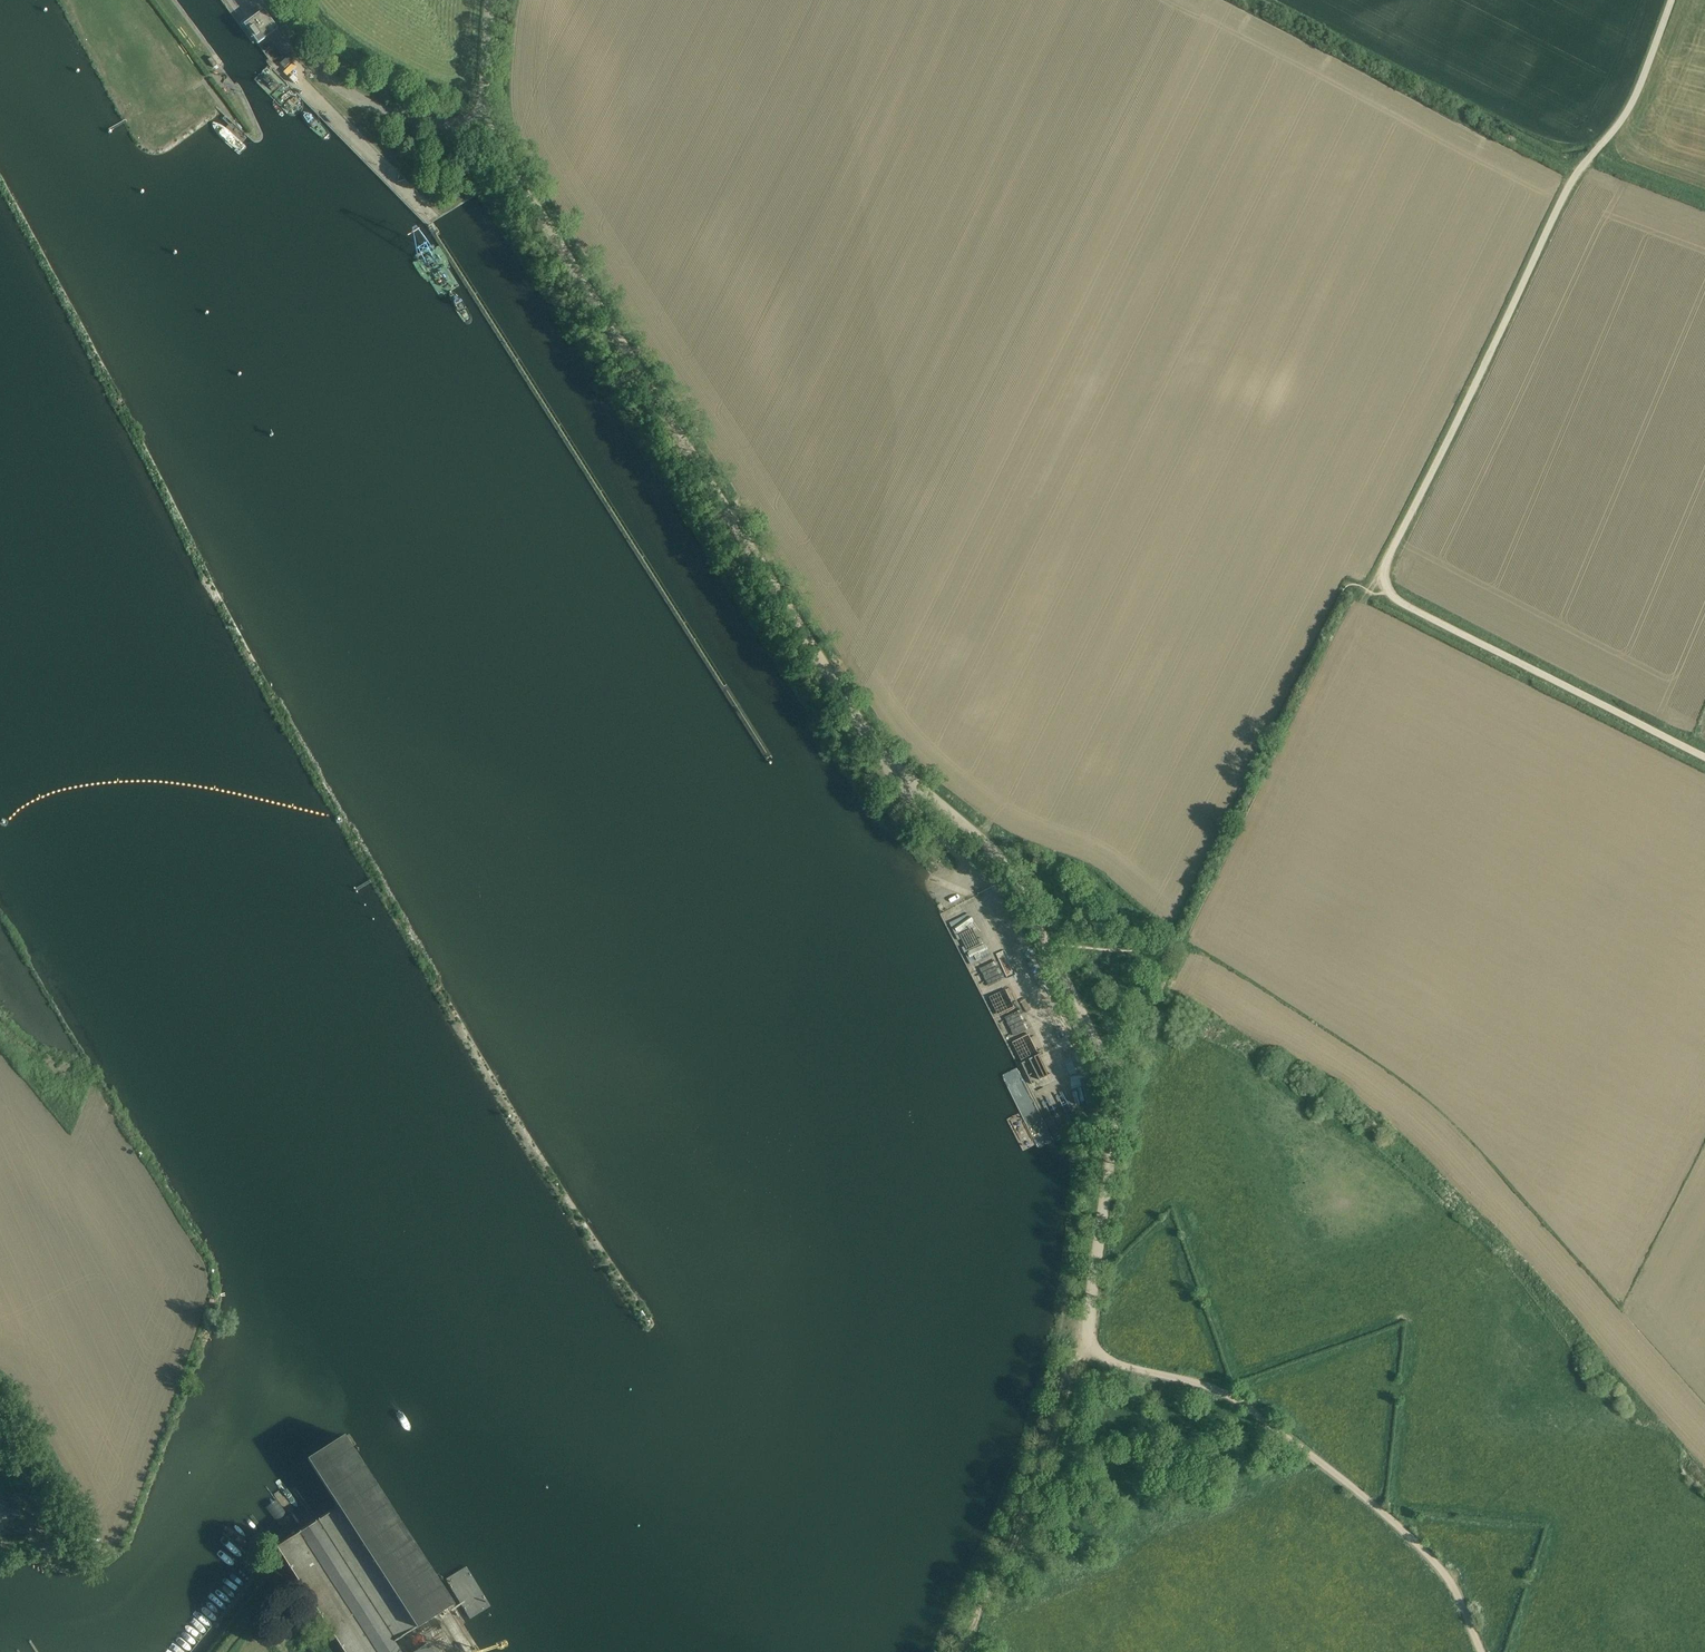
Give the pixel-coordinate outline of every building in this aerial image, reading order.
[(278,28),(263,9),(243,25),(258,44),(259,44),(278,28)] [(950,922),(958,939),(977,930),(969,912),(950,922)] [(970,964),(990,956),(982,937),(962,946),(970,964)] [(990,963),(976,970),(983,984),(997,978),(990,963)] [(1008,989),(991,995),(998,1013),(1015,1006),(1008,989)] [(276,1547),(277,1548),(296,1577),(319,1613),(345,1651),(408,1651),(404,1646),(400,1649),(395,1642),(417,1627),(458,1601),(452,1592),(448,1595),(447,1594),(422,1554),(396,1515),(370,1475),(346,1438),(344,1435),(307,1459),(338,1507),(338,1508),(315,1522),(314,1522),(314,1524),(309,1527),(307,1528),(300,1533),(299,1532),(276,1547)] [(264,1564),(270,1570),(277,1561),(271,1556),(264,1564)] [(428,1643),(414,1651),(434,1651),(428,1643)]
